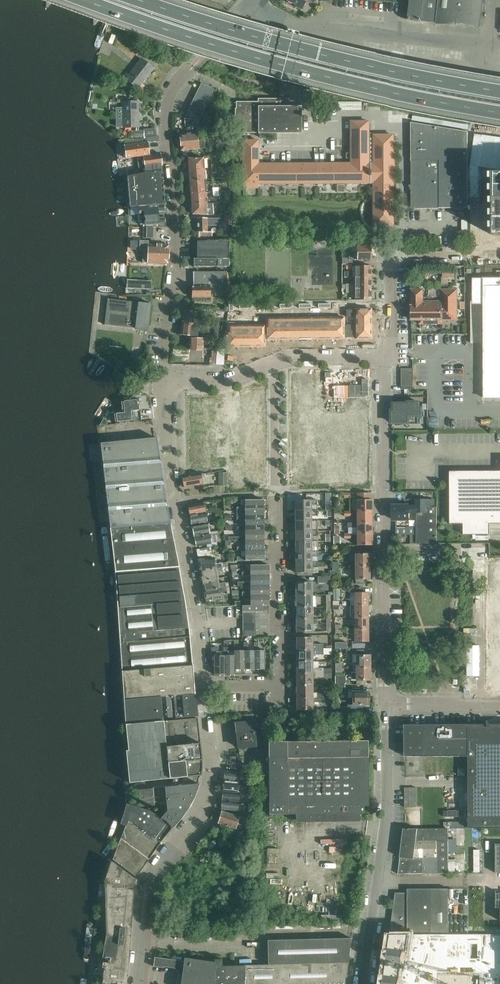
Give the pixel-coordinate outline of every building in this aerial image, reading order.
[(94,17),(98,19),(105,0),(100,0),(94,17)] [(287,0),(296,4),(295,6),(302,9),(306,0),(287,0)] [(409,13),(404,13),(403,14),(402,17),(403,19),(408,19),(408,20),(421,21),(436,22),(436,23),(441,23),(441,24),(475,27),(479,27),(482,0),(410,0),(409,13)] [(126,79),(138,89),(154,68),(142,59),(126,79)] [(201,83),(185,116),(200,118),(214,89),(201,83)] [(258,133),(258,134),(301,133),(301,106),(280,106),(280,98),(258,99),(258,102),(236,102),(236,133),(258,133)] [(138,127),(138,101),(123,102),(123,128),(138,127)] [(373,135),(373,136),(368,136),(368,121),(350,121),(351,163),(258,164),(258,140),(243,140),(243,188),(258,188),(258,183),(363,183),(363,184),(367,184),(367,183),(373,183),(373,225),(393,225),(393,178),(394,178),(394,152),(393,152),(392,135),(373,135)] [(414,208),(447,208),(454,208),(454,210),(464,210),(464,208),(468,208),(468,132),(411,123),(411,185),(409,186),(411,191),(411,202),(414,208)] [(185,127),(185,134),(179,134),(181,151),(205,148),(204,139),(198,140),(197,132),(197,128),(195,127),(185,127)] [(137,157),(150,155),(148,142),(147,142),(147,138),(146,138),(129,140),(124,141),(125,145),(124,145),(126,158),(137,157)] [(150,155),(137,157),(139,168),(145,168),(146,173),(162,170),(162,165),(161,154),(150,155)] [(189,166),(189,170),(205,169),(204,158),(188,158),(188,161),(187,162),(188,165),(189,166)] [(190,180),(190,182),(206,181),(205,169),(189,170),(189,175),(188,176),(189,179),(190,180)] [(165,204),(162,170),(146,173),(145,173),(127,176),(130,207),(138,206),(164,204),(165,204)] [(191,189),(191,194),(207,193),(206,181),(190,182),(190,184),(189,185),(189,188),(191,189)] [(192,203),(192,205),(207,204),(207,203),(207,193),(191,194),(191,198),(190,199),(190,202),(192,203)] [(207,204),(192,205),(192,208),(191,209),(191,212),(192,213),(193,215),(208,215),(213,215),(212,203),(207,203),(207,204)] [(164,204),(138,206),(139,214),(140,214),(140,221),(141,223),(142,224),(143,225),(145,225),(153,225),(153,227),(156,227),(166,227),(165,217),(159,217),(158,212),(164,211),(164,204)] [(198,238),(207,238),(217,238),(217,232),(207,232),(207,225),(211,225),(211,224),(220,224),(220,219),(197,218),(197,232),(198,232),(198,238)] [(143,238),(156,238),(156,227),(153,227),(144,227),(143,238)] [(143,263),(168,264),(169,245),(149,245),(149,241),(140,241),(139,249),(141,251),(143,251),(143,263)] [(193,241),(193,259),(193,267),(229,267),(229,241),(197,241),(193,241)] [(354,260),(357,260),(371,260),(371,246),(357,246),(357,252),(351,252),(350,253),(349,254),(349,258),(342,258),(342,264),(354,264),(354,260)] [(355,266),(355,277),(371,277),(371,266),(355,266)] [(210,288),(227,288),(227,272),(194,272),(194,286),(192,286),(192,288),(191,289),(191,292),(192,293),(192,297),(210,297),(210,288)] [(355,277),(355,289),(371,288),(371,277),(355,277)] [(127,278),(126,288),(151,289),(152,279),(127,278)] [(486,279),(486,291),(498,291),(498,398),(499,398),(499,279),(486,279)] [(371,288),(355,289),(355,300),(371,300),(371,288)] [(420,320),(420,323),(440,323),(440,320),(457,320),(457,290),(442,290),(442,302),(423,302),(423,290),(412,290),(412,305),(411,305),(411,320),(420,320)] [(136,302),(137,297),(125,296),(124,301),(108,299),(105,325),(148,330),(151,304),(136,302)] [(346,319),(356,319),(371,319),(371,309),(369,309),(369,305),(361,305),(361,309),(356,309),(356,315),(346,315),(346,319)] [(183,310),(182,322),(195,324),(196,319),(201,319),(202,313),(197,313),(197,312),(183,310)] [(286,339),(296,339),(296,314),(292,314),(292,324),(286,324),(286,339)] [(296,314),(296,339),(300,339),(300,340),(305,339),(305,324),(299,324),(299,314),(296,314)] [(311,324),(305,324),(305,339),(311,339),(315,339),(315,314),(311,314),(311,324)] [(318,314),(315,314),(315,339),(325,339),(324,324),(319,324),(318,314)] [(330,324),(324,324),(325,339),(334,339),(334,314),(330,314),(330,324)] [(338,314),(334,314),(334,339),(344,339),(344,323),(338,324),(338,314)] [(267,339),(277,339),(276,315),(273,315),(273,324),(266,324),(267,339)] [(277,339),(286,339),(286,324),(280,324),(280,315),(276,315),(277,339)] [(346,325),(346,329),(371,329),(371,319),(356,319),(356,325),(346,325)] [(195,324),(182,322),(180,335),(190,336),(194,336),(198,336),(199,326),(195,326),(195,324)] [(236,347),(236,322),(232,322),(232,332),(226,332),(226,347),(236,347)] [(240,322),(236,322),(236,347),(245,347),(245,331),(240,332),(240,322)] [(251,331),(245,331),(245,347),(255,347),(255,322),(251,322),(251,331)] [(259,322),(255,322),(255,347),(265,346),(265,331),(259,331),(259,322)] [(346,329),(346,333),(348,333),(356,333),(356,339),(371,338),(371,329),(346,329)] [(189,339),(189,351),(203,351),(203,339),(189,339)] [(215,364),(221,365),(224,351),(218,349),(215,364)] [(306,368),(289,368),(291,485),(307,484),(306,368)] [(357,484),(373,484),(373,368),(356,368),(356,451),(348,451),(348,458),(357,458),(357,484)] [(269,388),(253,388),(254,485),(270,485),(269,388)] [(187,392),(187,470),(203,470),(203,392),(187,392)] [(136,398),(123,399),(122,400),(123,411),(114,412),(116,424),(141,421),(139,399),(136,398)] [(394,410),(393,410),(392,411),(393,411),(393,415),(392,415),(392,423),(403,423),(403,424),(410,424),(410,425),(412,426),(415,426),(417,425),(417,424),(418,424),(418,418),(422,418),(422,408),(419,408),(419,402),(409,402),(409,403),(408,403),(393,404),(392,404),(393,405),(394,405),(394,410)] [(437,415),(428,415),(428,427),(437,426),(437,415)] [(204,444),(212,445),(213,437),(204,436),(204,444)] [(102,443),(112,534),(171,527),(166,500),(156,438),(107,442),(107,444),(102,443)] [(204,464),(212,464),(212,456),(204,456),(204,464)] [(483,524),(490,524),(499,524),(499,471),(490,471),(489,471),(477,471),(476,471),(464,471),(463,471),(451,471),(450,471),(450,472),(450,485),(450,486),(450,499),(450,512),(450,513),(450,523),(450,524),(451,524),(451,523),(462,523),(462,534),(462,535),(463,535),(463,534),(475,534),(475,535),(476,535),(476,534),(489,535),(490,535),(490,534),(483,534),(483,524)] [(201,474),(182,477),(184,487),(203,484),(201,474)] [(357,493),(357,511),(372,511),(372,500),(370,500),(370,493),(357,493)] [(406,498),(406,506),(393,506),(393,519),(409,519),(409,513),(416,512),(416,544),(437,543),(437,507),(434,507),(434,500),(416,500),(416,498),(406,498)] [(237,511),(245,511),(264,510),(264,500),(245,500),(245,507),(237,507),(237,511)] [(295,500),(295,510),(311,510),(311,505),(317,505),(317,500),(295,500)] [(188,505),(190,515),(206,512),(204,502),(188,505)] [(237,521),(245,521),(264,520),(264,510),(245,511),(245,517),(237,517),(237,521)] [(295,510),(295,521),(311,521),(311,515),(317,515),(317,510),(311,510),(295,510)] [(357,511),(357,522),(357,523),(372,523),(372,511),(357,511)] [(206,512),(190,515),(192,525),(208,522),(206,512)] [(237,531),(245,531),(264,530),(264,520),(245,521),(245,527),(237,527),(237,531)] [(295,521),(295,531),(311,531),(311,525),(317,525),(317,521),(311,521),(295,521)] [(357,534),(372,534),(372,523),(357,523),(357,522),(348,522),(348,527),(357,527),(357,534)] [(192,527),(194,537),(210,533),(208,524),(192,527)] [(179,566),(171,527),(112,534),(115,571),(115,572),(118,607),(124,700),(126,724),(163,721),(163,718),(172,717),(170,696),(174,695),(176,717),(197,716),(195,693),(192,665),(189,628),(185,602),(179,566)] [(210,533),(194,537),(196,546),(212,543),(217,542),(215,534),(217,534),(216,530),(212,531),(213,533),(210,533)] [(229,541),(245,541),(264,540),(264,530),(245,531),(245,537),(229,537),(229,541)] [(295,531),(295,541),(311,541),(311,536),(318,536),(318,531),(311,531),(295,531)] [(372,534),(357,534),(357,545),(372,545),(372,534)] [(237,551),(245,551),(264,550),(264,540),(245,541),(245,547),(237,547),(237,551)] [(295,541),(296,552),(318,551),(318,546),(318,541),(311,541),(295,541)] [(264,550),(245,551),(245,557),(237,557),(237,561),(250,561),(264,560),(264,550)] [(296,552),(296,562),(312,562),(312,557),(318,557),(318,551),(296,552)] [(355,554),(355,566),(369,566),(369,554),(355,554)] [(198,559),(200,571),(222,567),(222,568),(229,566),(228,561),(222,563),(216,564),(215,563),(217,562),(216,560),(215,559),(215,558),(198,559)] [(312,562),(296,562),(296,573),(312,573),(312,567),(318,567),(318,562),(312,562)] [(242,575),(250,575),(269,575),(269,565),(250,565),(250,572),(242,572),(242,575)] [(369,566),(355,566),(355,579),(356,584),(364,584),(364,579),(369,579),(369,566)] [(200,571),(202,581),(218,578),(217,573),(223,572),(222,568),(222,567),(200,571)] [(491,573),(491,688),(499,688),(499,573),(491,573)] [(242,586),(250,586),(269,586),(269,575),(250,575),(250,582),(242,582),(242,586)] [(202,581),(204,591),(226,587),(225,582),(219,583),(218,578),(202,581)] [(296,583),(296,595),(312,595),(312,582),(296,583)] [(242,596),(250,596),(269,596),(269,586),(250,586),(250,592),(242,592),(242,596)] [(226,587),(204,591),(206,600),(222,598),(221,592),(227,591),(226,587)] [(351,605),(355,605),(368,605),(368,593),(364,593),(364,588),(352,588),(352,593),(350,593),(351,605)] [(296,595),(296,607),(312,607),(312,595),(296,595)] [(243,612),(256,612),(263,612),(263,606),(269,606),(269,596),(250,596),(250,606),(243,606),(243,612)] [(355,605),(355,617),(368,617),(368,605),(355,605)] [(296,607),(296,619),(312,619),(312,607),(296,607)] [(355,617),(355,629),(368,629),(368,617),(355,617)] [(312,619),(296,619),(296,631),(312,631),(312,619)] [(368,629),(355,629),(355,641),(368,641),(368,629)] [(296,637),(296,649),(323,649),(323,644),(312,644),(312,637),(296,637)] [(244,642),(244,650),(244,669),(254,669),(254,650),(248,650),(248,642),(244,642)] [(254,642),(254,650),(254,669),(265,669),(265,650),(258,650),(258,642),(254,642)] [(224,651),(224,655),(224,674),(235,674),(235,669),(234,655),(228,655),(228,645),(224,645),(224,651)] [(224,674),(224,655),(224,651),(218,651),(218,647),(211,647),(212,655),(214,655),(214,660),(214,674),(224,674)] [(296,649),(297,661),(313,661),(312,654),(323,654),(323,649),(296,649)] [(234,650),(234,655),(235,669),(244,669),(244,650),(234,650)] [(356,650),(356,668),(370,668),(370,655),(363,655),(363,650),(356,650)] [(297,661),(297,673),(323,673),(323,668),(313,668),(313,661),(297,661)] [(370,668),(356,668),(356,680),(356,685),(365,685),(365,680),(370,680),(370,668)] [(297,673),(297,685),(313,685),(313,678),(324,678),(323,673),(297,673)] [(297,685),(297,698),(313,697),(313,685),(297,685)] [(353,692),(353,705),(369,705),(369,692),(353,692)] [(313,697),(297,698),(297,710),(313,710),(313,697)] [(235,723),(238,748),(256,746),(254,733),(256,733),(256,727),(254,727),(252,715),(239,716),(239,723),(235,723)] [(197,718),(126,725),(129,751),(126,751),(129,783),(202,776),(203,768),(202,760),(203,760),(201,743),(200,744),(197,718)] [(481,724),(405,724),(405,756),(469,756),(469,828),(499,828),(499,725),(493,727),(487,720),(487,724),(481,724)] [(269,814),(359,813),(364,813),(364,805),(368,805),(368,741),(268,742),(269,814)] [(225,771),(224,780),(240,782),(240,777),(245,777),(246,773),(225,771)] [(240,782),(224,780),(223,789),(239,791),(240,782)] [(199,783),(198,783),(164,787),(167,810),(161,818),(150,811),(147,810),(126,804),(121,824),(126,826),(113,859),(136,877),(145,864),(161,842),(172,828),(178,822),(183,816),(189,808),(193,800),(196,792),(199,784),(199,783)] [(154,805),(153,788),(138,790),(139,807),(154,805)] [(405,807),(416,807),(416,788),(405,788),(405,807)] [(223,791),(222,800),(238,802),(239,792),(223,791)] [(238,802),(222,800),(221,809),(237,811),(238,802)] [(245,825),(247,819),(222,811),(221,811),(220,812),(220,814),(220,816),(218,823),(236,828),(238,823),(245,825)] [(404,829),(402,845),(416,847),(437,847),(437,841),(449,841),(448,828),(404,829)] [(417,862),(408,861),(400,860),(398,874),(449,873),(449,841),(437,841),(437,847),(437,856),(418,856),(417,862)] [(408,858),(408,861),(417,862),(418,856),(437,856),(437,847),(416,847),(402,845),(400,857),(408,858)] [(268,847),(269,876),(280,876),(279,847),(268,847)] [(107,927),(107,935),(103,958),(107,959),(102,983),(126,983),(130,929),(133,890),(132,890),(135,879),(112,861),(111,861),(104,882),(106,882),(107,927)] [(391,926),(391,933),(432,933),(432,932),(448,932),(449,888),(408,889),(408,893),(396,893),(391,926)] [(384,983),(499,983),(499,934),(391,934),(384,983)] [(178,968),(182,972),(181,983),(345,983),(344,978),(346,978),(347,972),(348,962),(351,938),(267,940),(268,964),(222,966),(222,959),(214,959),(214,962),(184,957),(184,961),(157,957),(155,957),(154,959),(153,960),(153,962),(154,964),(153,966),(163,967),(163,966),(178,968)]
